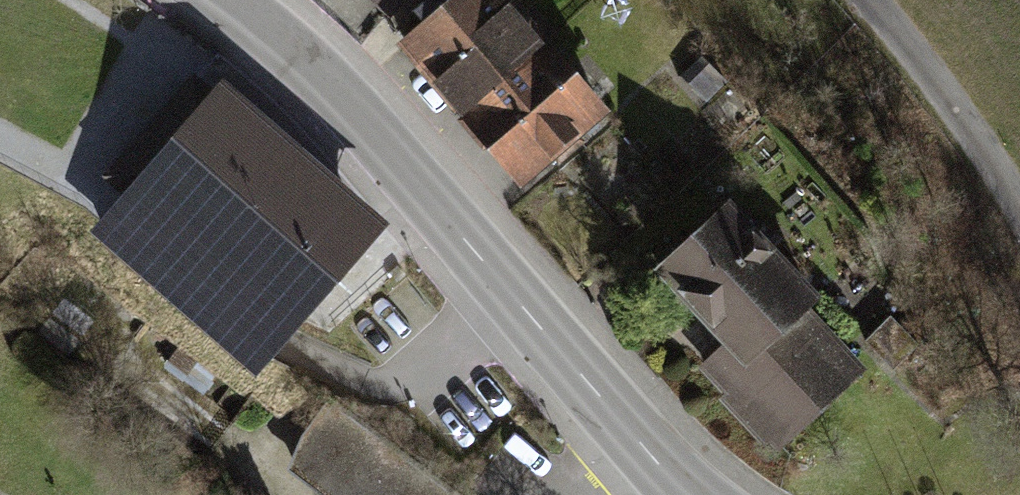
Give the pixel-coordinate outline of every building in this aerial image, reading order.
[(389,14),(401,0),(372,0),(389,14)] [(458,114),(547,36),(516,0),(445,0),(396,43),(458,114)] [(610,108),(547,36),(458,114),(521,186),(610,108)] [(693,55),(676,71),(695,91),(712,74),(693,55)] [(221,80),(87,233),(250,374),(383,221),(221,80)] [(686,370),(771,454),(859,365),(797,303),(815,285),(714,185),(638,262),(717,339),(686,370)] [(326,402),(303,434),(290,471),(323,494),(453,494),(326,402)]
